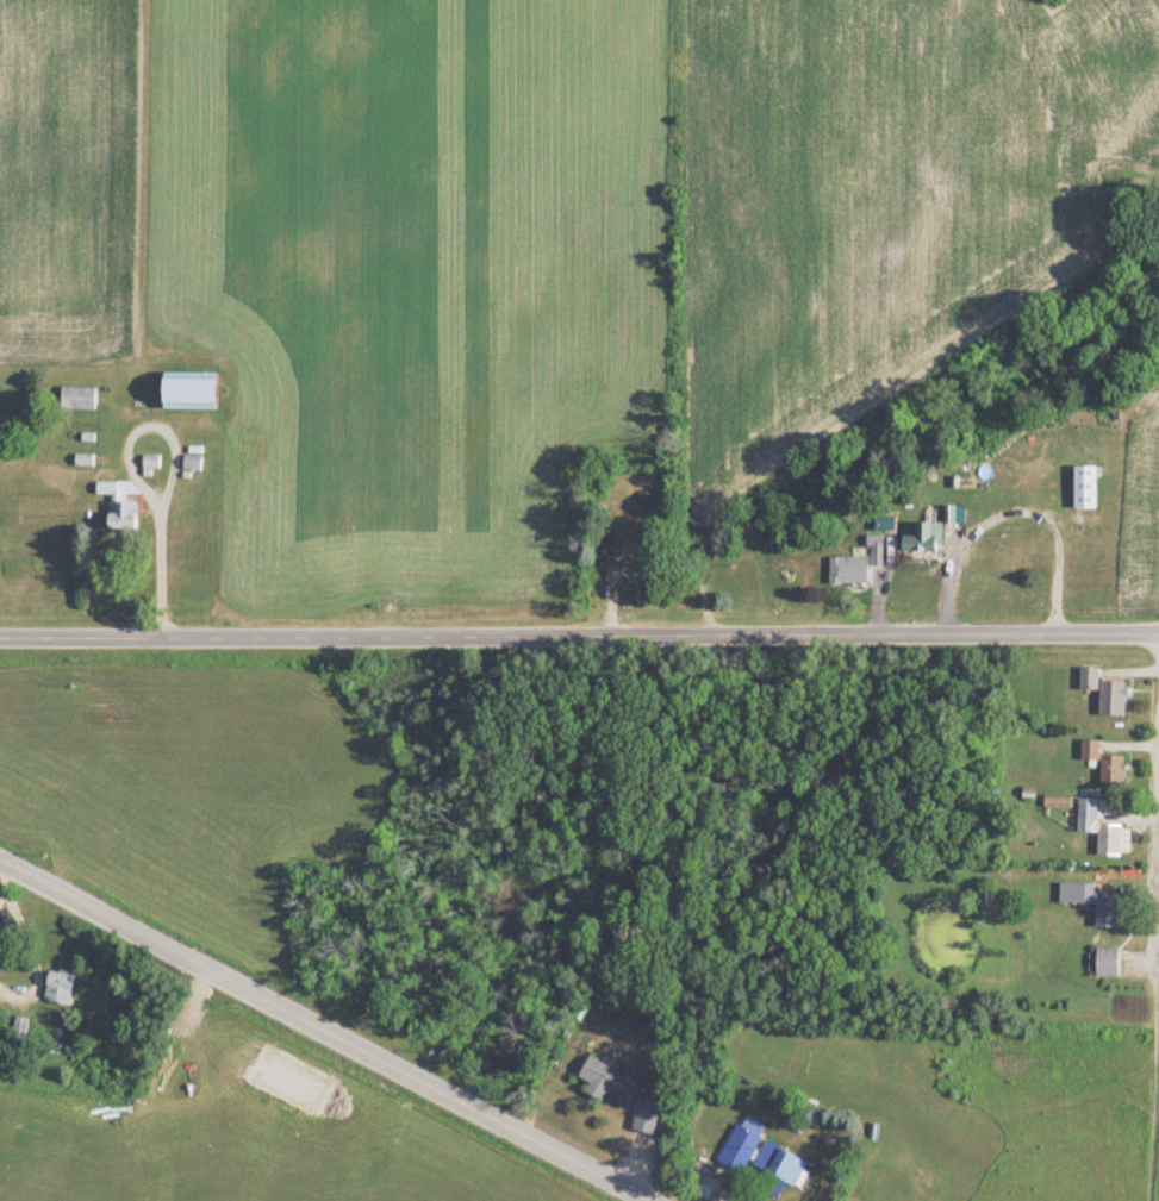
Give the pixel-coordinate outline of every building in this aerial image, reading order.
[(160,410),(213,410),(213,373),(160,373),(160,410)] [(93,410),(93,387),(58,387),(58,410),(93,410)] [(157,456),(141,456),(141,474),(148,474),(148,470),(157,470),(157,456)] [(198,458),(183,457),(181,470),(197,472),(198,458)] [(1071,509),(1093,509),(1093,467),(1071,467),(1071,509)] [(133,530),(133,501),(106,501),(106,530),(133,530)] [(899,553),(937,553),(937,523),(912,523),(912,534),(899,534),(899,553)] [(866,585),(866,568),(879,568),(879,536),(865,537),(865,557),(826,557),(826,585),(866,585)] [(616,544),(619,574),(635,572),(632,542),(616,544)] [(1124,717),(1124,682),(1096,682),(1096,669),(1076,669),(1076,693),(1095,692),(1096,717),(1124,717)] [(1118,826),(1094,826),(1094,857),(1118,857),(1118,826)] [(1083,885),(1057,885),(1057,904),(1083,904),(1083,885)] [(1092,928),(1114,928),(1114,897),(1092,897),(1092,928)] [(1115,978),(1115,949),(1092,949),(1092,978),(1115,978)] [(72,975),(46,970),(40,1001),(67,1006),(72,975)] [(574,1080),(585,1085),(581,1094),(599,1101),(601,1095),(618,1102),(629,1077),(584,1058),(574,1080)] [(629,1131),(651,1135),(657,1104),(635,1099),(629,1131)] [(713,1159),(737,1173),(764,1128),(740,1113),(713,1159)] [(749,1162),(786,1191),(804,1169),(767,1139),(749,1162)]
